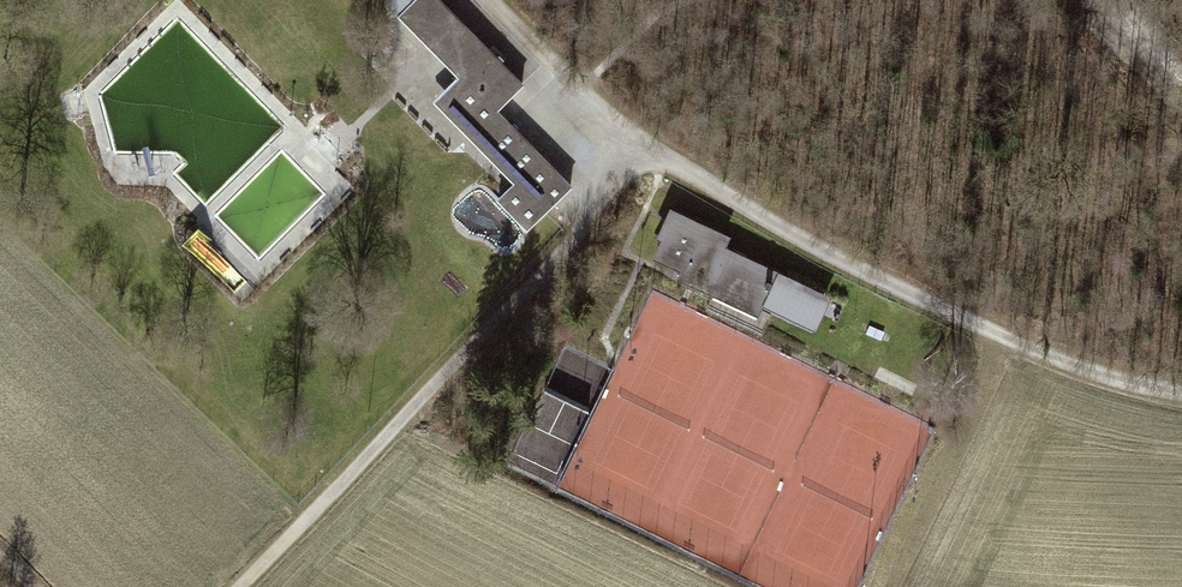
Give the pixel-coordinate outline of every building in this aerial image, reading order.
[(571,185),(497,109),(522,85),(472,33),(440,0),(412,0),(401,11),(420,29),(418,32),(432,45),(439,38),(475,76),(449,102),(516,170),(511,176),(520,185),(502,202),(528,227),(571,185)] [(675,288),(756,326),(778,279),(725,255),(731,242),(670,214),(654,246),(658,248),(650,266),(679,280),(675,288)]
